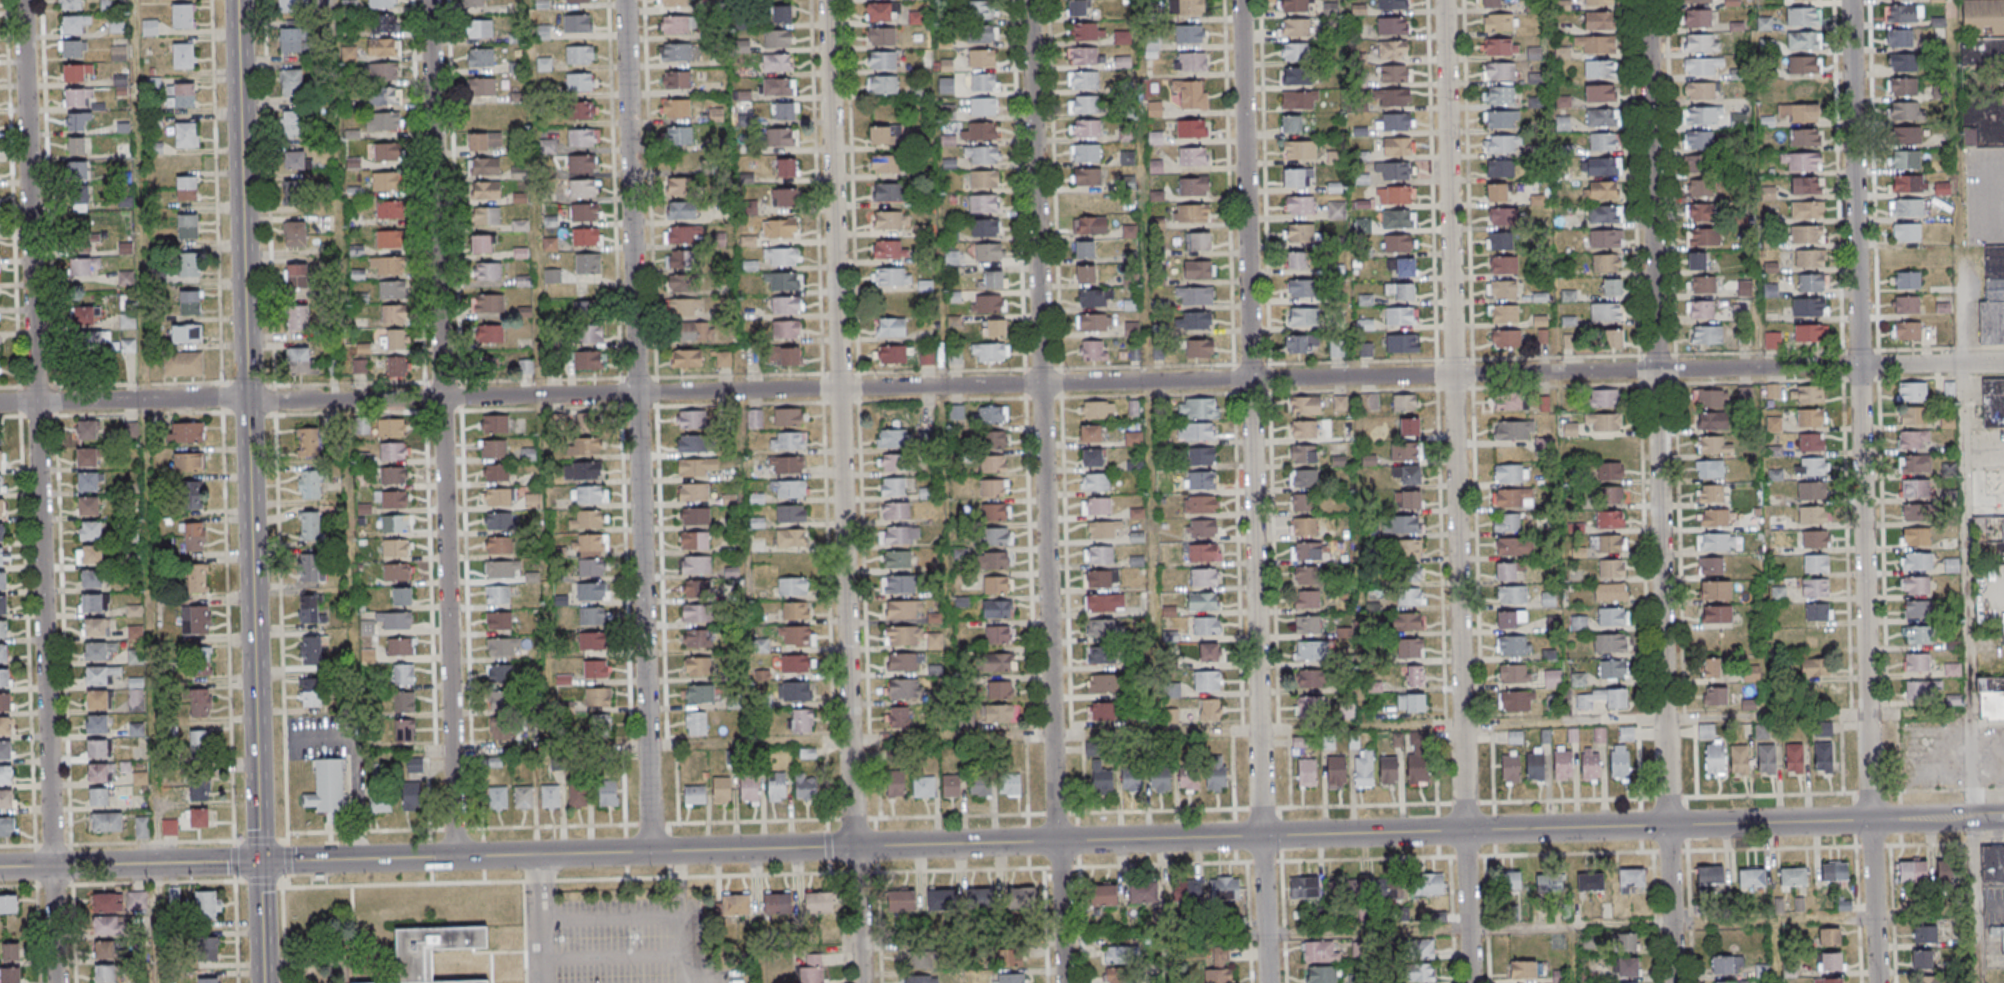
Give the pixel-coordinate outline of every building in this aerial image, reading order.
[(81,0),(59,0),(59,9),(81,9),(81,0)] [(114,12),(114,0),(100,0),(100,12),(114,12)] [(278,10),(311,10),(311,0),(278,0),(278,10)] [(1088,0),(1068,0),(1068,17),(1088,17),(1088,0)] [(1176,16),(1205,16),(1205,0),(1176,0),(1176,16)] [(1282,12),(1308,12),(1308,0),(1282,0),(1282,12)] [(1376,9),(1406,9),(1406,0),(1376,0),(1376,9)] [(1963,35),(2003,35),(2003,0),(1963,0),(1963,35)] [(990,20),(990,2),(963,2),(963,20),(990,20)] [(893,3),(866,3),(866,20),(893,20),(893,3)] [(173,4),(173,28),(193,28),(193,4),(173,4)] [(1325,5),(1326,15),(1337,14),(1337,4),(1325,5)] [(791,22),(791,5),(774,5),(774,22),(791,22)] [(1916,5),(1884,5),(1884,22),(1916,22),(1916,5)] [(1787,26),(1820,26),(1820,8),(1787,8),(1787,26)] [(1711,9),(1685,9),(1685,28),(1711,28),(1711,9)] [(1584,29),(1612,29),(1612,12),(1584,12),(1584,29)] [(399,14),(370,14),(370,31),(399,31),(399,14)] [(1516,14),(1483,14),(1483,31),(1516,31),(1516,14)] [(592,15),(563,15),(563,33),(592,33),(592,15)] [(61,33),(83,33),(83,16),(61,16),(61,33)] [(695,17),(660,17),(660,34),(695,34),(695,17)] [(1376,34),(1408,34),(1408,17),(1376,17),(1376,34)] [(1282,37),(1311,37),(1311,19),(1282,19),(1282,37)] [(143,35),(157,35),(157,20),(143,20),(143,35)] [(492,20),(467,20),(467,37),(492,37),(492,20)] [(1106,41),(1106,25),(1071,25),(1071,41),(1106,41)] [(1175,44),(1204,44),(1204,26),(1175,26),(1175,44)] [(995,27),(967,27),(967,45),(995,45),(995,27)] [(896,45),(896,28),(868,28),(868,45),(896,45)] [(280,29),(280,54),(304,54),(304,29),(280,29)] [(1886,29),(1886,47),(1913,47),(1913,29),(1886,29)] [(791,30),(765,30),(765,48),(791,48),(791,30)] [(1131,45),(1131,31),(1115,31),(1115,45),(1131,45)] [(1821,33),(1788,33),(1788,50),(1821,50),(1821,33)] [(1719,34),(1683,34),(1683,52),(1719,52),(1719,34)] [(1615,36),(1574,36),(1574,46),(1584,46),(1584,53),(1615,53),(1615,36)] [(367,55),(399,55),(399,38),(367,38),(367,55)] [(1518,38),(1480,38),(1480,55),(1518,55),(1518,38)] [(1961,38),(1962,146),(2003,146),(2003,38),(1961,38)] [(86,40),(59,40),(59,57),(86,57),(86,40)] [(1378,41),(1378,58),(1407,58),(1407,41),(1378,41)] [(193,68),(193,43),(174,43),(174,68),(193,68)] [(1146,43),(1146,55),(1157,55),(1157,43),(1146,43)] [(1309,43),(1282,43),(1282,60),(1309,60),(1309,43)] [(692,44),(660,44),(660,59),(692,59),(692,44)] [(126,46),(111,46),(111,60),(126,60),(126,46)] [(566,64),(593,64),(593,46),(566,46),(566,64)] [(1069,48),(1069,66),(1101,66),(1101,48),(1069,48)] [(468,67),(494,67),(494,49),(468,49),(468,67)] [(996,68),(996,51),(969,51),(969,68),(996,68)] [(896,69),(896,52),(867,52),(867,69),(896,69)] [(1207,53),(1175,53),(1175,73),(1207,73),(1207,53)] [(1890,53),(1890,71),(1917,71),(1917,54),(1890,53)] [(763,54),(763,72),(791,72),(791,54),(763,54)] [(1820,56),(1791,56),(1791,74),(1820,74),(1820,56)] [(1684,57),(1684,75),(1714,75),(1714,67),(1724,67),(1724,57),(1684,57)] [(1585,60),(1585,77),(1616,77),(1616,60),(1585,60)] [(369,80),(399,80),(399,62),(369,62),(369,80)] [(1515,80),(1515,62),(1483,62),(1483,80),(1515,80)] [(93,64),(64,64),(64,81),(85,81),(85,72),(93,72),(93,64)] [(1408,66),(1378,66),(1378,83),(1408,83),(1408,66)] [(1310,84),(1310,67),(1281,67),(1281,84),(1310,84)] [(281,70),(281,97),(303,97),(303,70),(281,70)] [(690,72),(663,72),(663,88),(690,88),(690,72)] [(594,91),(594,73),(566,73),(566,91),(594,91)] [(1098,91),(1098,73),(1069,73),(1069,91),(1098,91)] [(971,75),(971,92),(998,92),(997,74),(971,75)] [(898,76),(868,76),(868,94),(898,94),(898,76)] [(1917,77),(1889,77),(1889,96),(1917,96),(1917,77)] [(473,78),(473,97),(496,97),(496,78),(473,78)] [(795,96),(795,78),(760,78),(760,96),(795,96)] [(951,79),(941,78),(941,93),(951,93),(951,79)] [(1208,93),(1202,93),(1202,81),(1172,81),(1172,97),(1180,97),(1180,111),(1208,111),(1208,93)] [(1686,82),(1686,100),(1719,100),(1719,82),(1686,82)] [(1586,102),(1616,102),(1616,84),(1586,84),(1586,102)] [(1514,104),(1514,86),(1483,86),(1483,104),(1514,104)] [(401,105),(401,87),(368,87),(368,105),(401,105)] [(93,88),(64,88),(64,107),(86,107),(86,97),(93,97),(93,88)] [(1410,89),(1374,89),(1374,106),(1410,106),(1410,89)] [(1282,91),(1282,109),(1318,109),(1318,91),(1282,91)] [(1099,115),(1099,98),(1069,98),(1069,115),(1099,115)] [(996,116),(996,99),(978,99),(978,116),(996,116)] [(690,117),(690,100),(660,100),(660,117),(690,117)] [(572,119),(595,119),(595,102),(572,102),(572,119)] [(1926,103),(1892,102),(1891,120),(1926,120),(1926,103)] [(797,120),(797,103),(772,103),(772,120),(797,120)] [(1790,118),(1790,124),(1818,124),(1818,105),(1778,105),(1778,118),(1790,118)] [(1683,108),(1683,126),(1721,126),(1721,108),(1683,108)] [(1619,109),(1587,109),(1587,127),(1619,127),(1619,109)] [(1484,128),(1518,128),(1518,111),(1484,111),(1484,128)] [(282,112),(282,136),(303,136),(303,112),(282,112)] [(369,130),(401,130),(401,112),(369,112),(369,130)] [(67,113),(67,131),(89,131),(89,113),(67,113)] [(1376,113),(1376,130),(1414,130),(1414,113),(1376,113)] [(1282,133),(1301,133),(1301,116),(1282,116),(1282,133)] [(1744,117),(1732,117),(1732,128),(1744,128),(1744,117)] [(1176,121),(1176,138),(1209,138),(1209,121),(1176,121)] [(196,147),(196,122),(175,122),(175,147),(196,147)] [(1072,122),(1072,138),(1101,138),(1101,122),(1072,122)] [(996,140),(996,123),(969,123),(969,131),(961,131),(961,140),(996,140)] [(692,144),(692,127),(668,127),(668,144),(692,144)] [(1921,144),(1921,127),(1894,127),(1894,144),(1921,144)] [(797,146),(797,128),(767,128),(767,146),(797,146)] [(599,147),(599,129),(568,129),(568,147),(599,147)] [(1820,148),(1819,130),(1790,131),(1790,148),(1820,148)] [(467,133),(467,150),(501,150),(501,133),(467,133)] [(1150,145),(1163,144),(1162,133),(1149,134),(1150,145)] [(1619,150),(1619,133),(1590,133),(1590,150),(1619,150)] [(1685,150),(1711,150),(1711,133),(1685,133),(1685,150)] [(1521,135),(1485,135),(1485,152),(1521,152),(1521,135)] [(955,136),(942,136),(942,144),(955,144),(955,136)] [(1383,155),(1413,155),(1413,137),(1383,137),(1383,155)] [(67,138),(67,156),(87,156),(87,138),(67,138)] [(1318,141),(1283,141),(1283,158),(1318,158),(1318,141)] [(368,143),(368,160),(401,160),(401,143),(368,143)] [(1101,145),(1072,145),(1072,162),(1101,162),(1101,145)] [(999,147),(964,147),(964,163),(999,163),(999,147)] [(1208,148),(1178,148),(1178,167),(1208,167),(1208,148)] [(305,151),(283,151),(283,170),(305,169),(305,151)] [(1920,169),(1920,151),(1892,151),(1892,169),(1920,169)] [(871,173),(900,173),(900,154),(871,154),(871,173)] [(1820,154),(1780,154),(1780,164),(1789,164),(1789,173),(1820,173),(1820,154)] [(570,155),(569,172),(597,173),(598,155),(570,155)] [(469,157),(469,175),(500,175),(500,157),(469,157)] [(1621,176),(1621,157),(1581,157),(1581,176),(1621,176)] [(1705,157),(1686,157),(1686,173),(1705,173),(1705,157)] [(797,158),(777,158),(777,177),(797,177),(797,158)] [(942,159),(943,169),(956,168),(956,159),(942,159)] [(1486,177),(1514,177),(1514,159),(1486,159),(1486,177)] [(67,162),(68,181),(88,180),(88,162),(67,162)] [(1375,179),(1414,179),(1414,162),(1375,162),(1375,179)] [(1101,186),(1101,169),(1074,169),(1074,186),(1101,186)] [(1313,186),(1313,169),(1283,169),(1283,186),(1313,186)] [(999,189),(999,171),(969,171),(969,189),(999,189)] [(400,172),(372,172),(372,190),(400,190),(400,172)] [(1893,175),(1893,192),(1927,192),(1927,175),(1893,175)] [(197,201),(197,176),(176,176),(176,201),(197,201)] [(1209,177),(1178,177),(1178,197),(1209,197),(1209,177)] [(666,197),(695,197),(695,178),(666,178),(666,197)] [(1790,178),(1790,195),(1823,195),(1823,178),(1790,178)] [(570,199),(599,199),(599,180),(570,180),(570,199)] [(1712,197),(1712,180),(1688,180),(1688,197),(1712,197)] [(284,205),(300,205),(300,181),(284,181),(284,205)] [(1582,199),(1619,199),(1619,181),(1582,181),(1582,199)] [(500,182),(473,182),(473,200),(500,200),(500,182)] [(904,183),(872,183),(872,201),(904,201),(904,183)] [(1485,201),(1507,201),(1507,183),(1485,183),(1485,201)] [(1949,184),(1935,184),(1935,196),(1949,196),(1949,184)] [(1376,203),(1415,203),(1415,186),(1376,186),(1376,203)] [(89,211),(89,187),(68,187),(68,211),(89,211)] [(797,188),(772,188),(772,207),(797,207),(797,188)] [(969,196),(969,213),(999,213),(999,196),(969,196)] [(1315,196),(1283,196),(1283,215),(1315,215),(1315,196)] [(1922,200),(1891,200),(1891,217),(1922,217),(1922,200)] [(404,219),(404,201),(377,201),(377,219),(404,219)] [(1346,201),(1328,201),(1328,219),(1346,219),(1346,201)] [(1791,202),(1791,220),(1824,220),(1824,202),(1791,202)] [(696,203),(667,203),(667,221),(696,221),(696,203)] [(1688,222),(1713,222),(1713,204),(1688,204),(1688,222)] [(572,223),(600,223),(600,205),(572,205),(572,223)] [(1175,223),(1209,223),(1209,205),(1175,205),(1175,223)] [(1622,223),(1622,205),(1588,205),(1588,223),(1622,223)] [(1488,207),(1488,226),(1518,226),(1518,207),(1488,207)] [(500,225),(500,208),(473,208),(473,225),(500,225)] [(1416,227),(1416,210),(1381,210),(1381,227),(1416,227)] [(909,211),(874,211),(874,229),(909,229),(909,211)] [(177,215),(177,239),(198,239),(198,215),(177,215)] [(1106,218),(1074,218),(1074,236),(1106,236),(1106,218)] [(1371,233),(1371,218),(1356,218),(1356,233),(1371,233)] [(797,238),(797,220),(763,220),(763,238),(797,238)] [(1000,237),(1000,220),(971,220),(971,237),(1000,237)] [(306,222),(285,222),(285,247),(306,247),(306,222)] [(1287,243),(1319,243),(1319,224),(1287,224),(1287,243)] [(1921,243),(1921,225),(1892,225),(1892,243),(1921,243)] [(1823,245),(1823,226),(1791,226),(1791,245),(1823,245)] [(665,228),(665,244),(702,244),(702,228),(665,228)] [(1688,246),(1719,246),(1719,229),(1688,229),(1688,246)] [(402,248),(402,230),(376,230),(376,248),(402,248)] [(572,248),(600,248),(600,230),(572,230),(572,248)] [(1623,230),(1589,230),(1589,248),(1623,248),(1623,230)] [(1211,251),(1211,232),(1186,232),(1186,251),(1211,251)] [(1513,232),(1487,232),(1487,250),(1513,250),(1513,232)] [(70,252),(99,252),(99,233),(70,233),(70,252)] [(472,253),(496,253),(496,235),(472,235),(472,253)] [(1416,252),(1416,235),(1384,235),(1384,252),(1416,252)] [(909,249),(901,249),(901,241),(873,241),(873,259),(909,259),(909,249)] [(1095,242),(1075,242),(1075,259),(1095,259),(1095,242)] [(975,244),(975,261),(1005,261),(1005,244),(975,244)] [(1984,245),(2003,244),(2003,343),(1979,344),(1978,301),(1985,301),(1984,245)] [(764,249),(764,266),(799,266),(799,249),(764,249)] [(1795,251),(1795,269),(1825,269),(1825,251),(1795,251)] [(201,252),(179,252),(179,276),(201,276),(201,252)] [(667,252),(667,270),(697,270),(697,252),(667,252)] [(1288,252),(1288,268),(1305,268),(1305,252),(1288,252)] [(1705,271),(1705,252),(1688,252),(1688,271),(1705,271)] [(601,276),(601,255),(575,255),(575,276),(601,276)] [(1592,255),(1592,273),(1619,273),(1619,255),(1592,255)] [(1518,256),(1488,256),(1488,274),(1518,274),(1518,256)] [(405,257),(371,257),(371,275),(405,275),(405,257)] [(91,258),(69,258),(69,276),(91,276),(91,258)] [(1415,258),(1386,258),(1386,272),(1394,272),(1394,277),(1415,277),(1415,258)] [(1184,261),(1184,278),(1214,278),(1214,261),(1184,261)] [(502,262),(476,262),(476,280),(502,280),(502,262)] [(284,288),(309,288),(309,263),(284,263),(284,288)] [(1073,267),(1073,284),(1094,284),(1094,267),(1073,267)] [(872,268),(872,286),(912,286),(912,268),(872,268)] [(983,271),(983,288),(1007,288),(1007,271),(983,271)] [(764,283),(770,283),(770,291),(799,291),(799,273),(764,273),(764,283)] [(1920,273),(1894,273),(1894,290),(1920,290),(1920,273)] [(667,293),(697,293),(697,276),(667,276),(667,293)] [(1689,293),(1716,293),(1716,276),(1689,276),(1689,293)] [(1825,276),(1798,276),(1798,293),(1825,293),(1825,276)] [(1314,297),(1314,279),(1288,279),(1288,297),(1314,297)] [(1516,280),(1486,280),(1486,298),(1516,298),(1516,280)] [(1622,280),(1602,280),(1602,297),(1622,297),(1622,280)] [(407,301),(407,282),(379,282),(379,301),(407,301)] [(1415,283),(1384,283),(1384,294),(1394,294),(1394,300),(1415,300),(1415,283)] [(1175,287),(1175,304),(1213,304),(1213,287),(1175,287)] [(179,315),(201,315),(201,290),(179,290),(179,315)] [(1112,291),(1077,291),(1077,307),(1112,307),(1112,291)] [(1575,301),(1575,291),(1562,291),(1562,301),(1575,301)] [(476,312),(504,312),(504,295),(476,295),(476,312)] [(1005,313),(1005,296),(973,296),(973,313),(1005,313)] [(772,315),(802,315),(802,297),(772,297),(772,315)] [(1919,315),(1919,298),(1893,298),(1893,315),(1919,315)] [(700,317),(700,300),(670,300),(670,317),(700,317)] [(1826,318),(1826,300),(1792,300),(1792,318),(1826,318)] [(1713,301),(1688,301),(1688,319),(1713,319),(1713,301)] [(577,302),(577,318),(601,318),(601,302),(577,302)] [(288,330),(308,330),(308,303),(288,303),(288,330)] [(1518,323),(1518,305),(1488,305),(1488,323),(1518,323)] [(1622,322),(1622,305),(1590,305),(1590,322),(1622,322)] [(1722,320),(1749,320),(1749,305),(1722,305),(1722,320)] [(408,324),(407,306),(381,306),(381,324),(408,324)] [(75,326),(97,326),(97,309),(96,309),(96,307),(75,307),(75,326)] [(1416,325),(1416,307),(1384,307),(1384,325),(1416,325)] [(1318,308),(1288,308),(1288,326),(1318,326),(1318,308)] [(1212,329),(1212,312),(1180,312),(1180,329),(1212,329)] [(1077,331),(1112,331),(1112,315),(1077,315),(1077,331)] [(1563,326),(1576,326),(1575,317),(1562,318),(1563,326)] [(876,337),(906,337),(906,319),(876,319),(876,337)] [(1007,320),(983,320),(983,337),(1007,337),(1007,320)] [(773,321),(773,338),(800,338),(800,321),(773,321)] [(1921,323),(1892,323),(1892,340),(1921,340),(1921,323)] [(678,341),(714,341),(714,324),(678,324),(678,341)] [(201,342),(201,325),(171,325),(171,342),(201,342)] [(504,343),(504,325),(478,325),(478,343),(504,343)] [(602,344),(602,326),(578,326),(578,344),(602,344)] [(1722,326),(1689,326),(1689,344),(1722,344),(1722,326)] [(1793,326),(1793,344),(1823,344),(1823,326),(1793,326)] [(1521,348),(1521,330),(1491,330),(1491,348),(1521,348)] [(1601,330),(1601,348),(1623,348),(1623,330),(1601,330)] [(379,331),(379,350),(405,350),(405,331),(379,331)] [(109,332),(78,332),(78,351),(109,351),(109,332)] [(1765,333),(1765,349),(1781,349),(1781,333),(1765,333)] [(1419,334),(1386,334),(1386,351),(1419,351),(1419,334)] [(1285,335),(1285,353),(1318,353),(1318,335),(1285,335)] [(1563,349),(1573,349),(1573,335),(1563,335),(1563,349)] [(1186,340),(1186,357),(1213,357),(1213,340),(1186,340)] [(1081,341),(1081,360),(1106,360),(1106,341),(1081,341)] [(1343,356),(1343,342),(1330,342),(1330,356),(1343,356)] [(1010,344),(972,344),(972,361),(1010,361),(1010,344)] [(1359,344),(1359,356),(1372,356),(1372,344),(1359,344)] [(800,347),(777,347),(777,365),(800,365),(800,347)] [(909,347),(878,347),(878,365),(909,365),(909,347)] [(288,348),(288,373),(310,373),(310,348),(288,348)] [(701,367),(701,350),(671,350),(671,367),(701,367)] [(920,350),(920,365),(934,365),(934,350),(920,350)] [(962,364),(962,350),(948,350),(948,364),(962,364)] [(717,367),(731,367),(731,351),(717,351),(717,367)] [(202,352),(164,352),(164,375),(202,375),(202,352)] [(573,352),(573,370),(602,370),(602,352),(573,352)] [(406,357),(387,357),(387,378),(406,378),(406,357)] [(497,372),(497,359),(482,359),(482,372),(497,372)] [(366,372),(366,360),(355,361),(355,373),(366,372)] [(519,360),(519,375),(533,375),(533,360),(519,360)] [(105,377),(104,362),(81,363),(82,378),(105,377)] [(1982,429),(2003,429),(2003,378),(1982,378),(1982,429)] [(1927,383),(1898,383),(1898,402),(1927,402),(1927,383)] [(1766,399),(1779,399),(1779,385),(1766,385),(1766,399)] [(1823,386),(1791,386),(1791,404),(1823,404),(1823,386)] [(1751,387),(1738,387),(1738,399),(1751,399),(1751,387)] [(1728,407),(1728,389),(1694,389),(1694,407),(1728,407)] [(1593,407),(1620,407),(1620,390),(1593,390),(1593,407)] [(1361,411),(1379,411),(1379,393),(1361,393),(1361,411)] [(1494,393),(1494,410),(1527,410),(1527,393),(1494,393)] [(1417,394),(1393,394),(1393,411),(1417,411),(1417,394)] [(1345,396),(1334,396),(1334,410),(1345,410),(1345,396)] [(1321,415),(1321,397),(1290,397),(1290,415),(1321,415)] [(1179,399),(1179,420),(1218,420),(1218,399),(1179,399)] [(1115,402),(1082,402),(1082,420),(1115,420),(1115,402)] [(964,421),(964,405),(950,405),(950,421),(964,421)] [(974,425),(1008,425),(1008,406),(974,406),(974,425)] [(802,408),(775,408),(775,426),(802,426),(802,408)] [(1825,409),(1797,409),(1797,427),(1825,427),(1825,409)] [(1927,409),(1901,409),(1901,425),(1927,425),(1927,409)] [(706,410),(676,410),(676,428),(706,428),(706,410)] [(1695,412),(1695,429),(1727,429),(1727,412),(1695,412)] [(597,431),(597,414),(578,414),(578,431),(597,431)] [(1592,431),(1622,431),(1622,414),(1584,414),(1584,423),(1592,423),(1592,431)] [(508,433),(508,415),(483,415),(483,433),(508,433)] [(1419,435),(1419,418),(1400,418),(1400,435),(1419,435)] [(405,437),(405,419),(379,419),(378,437),(405,437)] [(97,440),(97,421),(76,421),(76,440),(97,440)] [(1292,421),(1292,439),(1317,439),(1317,421),(1292,421)] [(1536,439),(1536,456),(1549,456),(1549,438),(1534,438),(1534,421),(1493,422),(1493,440),(1536,439)] [(204,443),(204,423),(168,423),(168,443),(204,443)] [(1178,424),(1178,441),(1216,441),(1216,424),(1178,424)] [(1577,436),(1577,424),(1565,424),(1565,436),(1577,436)] [(1101,426),(1080,426),(1080,444),(1101,444),(1101,426)] [(319,428),(297,428),(297,457),(319,457),(319,428)] [(906,430),(876,430),(876,448),(906,448),(906,430)] [(981,447),(1008,447),(1008,431),(981,431),(981,447)] [(1899,431),(1898,449),(1928,449),(1928,431),(1899,431)] [(1125,432),(1126,448),(1142,448),(1142,432),(1125,432)] [(771,450),(806,450),(806,433),(771,433),(771,450)] [(1824,451),(1824,434),(1799,434),(1799,451),(1824,451)] [(681,452),(706,452),(706,435),(681,435),(681,452)] [(1724,436),(1700,436),(1700,453),(1732,453),(1732,444),(1724,444),(1724,436)] [(601,439),(566,439),(566,455),(601,455),(601,439)] [(483,440),(483,457),(507,457),(507,440),(483,440)] [(380,459),(407,459),(407,443),(380,443),(380,459)] [(1419,460),(1419,443),(1391,443),(1391,460),(1419,460)] [(1290,445),(1290,463),(1316,463),(1316,445),(1290,445)] [(77,467),(97,467),(97,448),(77,448),(77,467)] [(1216,465),(1216,448),(1188,448),(1188,465),(1216,465)] [(1106,450),(1082,450),(1082,469),(1106,469),(1106,450)] [(171,471),(204,471),(204,453),(171,453),(171,471)] [(907,455),(879,455),(879,473),(907,473),(907,455)] [(980,473),(1007,473),(1007,455),(980,455),(980,473)] [(1931,473),(1931,455),(1899,455),(1899,473),(1931,473)] [(805,474),(805,457),(769,457),(769,474),(805,474)] [(1826,476),(1826,458),(1801,458),(1801,476),(1826,476)] [(678,459),(678,476),(708,476),(708,469),(717,469),(717,459),(678,459)] [(1724,460),(1697,460),(1697,477),(1724,477),(1724,460)] [(601,479),(601,462),(565,462),(565,479),(601,479)] [(1597,463),(1597,480),(1623,480),(1623,463),(1597,463)] [(508,464),(485,464),(485,481),(508,481),(508,464)] [(1527,465),(1495,465),(1495,483),(1527,483),(1527,465)] [(1392,466),(1392,484),(1421,484),(1421,466),(1392,466)] [(380,483),(407,483),(407,468),(380,468),(380,483)] [(1290,470),(1290,488),(1317,488),(1317,470),(1290,470)] [(1977,470),(1977,565),(2003,565),(2003,470),(1977,470)] [(319,471),(299,471),(299,498),(319,498),(319,471)] [(1215,489),(1215,472),(1187,472),(1187,489),(1215,489)] [(98,473),(78,473),(78,491),(98,491),(98,473)] [(1083,475),(1083,492),(1110,492),(1110,475),(1083,475)] [(881,479),(881,497),(906,497),(906,479),(881,479)] [(980,497),(1008,497),(1008,479),(980,479),(980,497)] [(1930,479),(1902,479),(1902,497),(1930,497),(1930,479)] [(201,482),(180,482),(180,510),(201,510),(201,482)] [(772,482),(772,499),(806,499),(806,482),(772,482)] [(709,501),(709,483),(679,483),(679,501),(709,501)] [(1826,483),(1798,483),(1798,501),(1826,501),(1826,483)] [(1699,485),(1699,502),(1723,502),(1723,485),(1699,485)] [(608,486),(572,486),(572,503),(608,503),(608,486)] [(1623,486),(1601,486),(1601,503),(1623,503),(1623,486)] [(511,488),(484,488),(484,505),(511,505),(511,488)] [(1532,507),(1532,489),(1493,489),(1493,507),(1532,507)] [(407,491),(375,491),(375,507),(407,507),(407,491)] [(1422,509),(1422,491),(1397,491),(1397,509),(1422,509)] [(541,494),(525,494),(525,508),(541,508),(541,494)] [(1315,494),(1292,494),(1292,511),(1315,511),(1315,494)] [(1214,513),(1214,496),(1184,496),(1184,513),(1214,513)] [(99,497),(78,497),(78,515),(99,515),(99,497)] [(1112,516),(1112,499),(1087,499),(1087,516),(1112,516)] [(909,503),(882,503),(882,520),(909,520),(909,503)] [(1010,521),(1010,504),(982,504),(982,521),(1010,521)] [(1904,504),(1904,521),(1931,521),(1931,505),(1904,504)] [(807,523),(807,506),(775,506),(775,523),(807,523)] [(1826,507),(1799,507),(1799,524),(1826,524),(1826,507)] [(710,524),(710,508),(679,508),(679,524),(710,524)] [(1733,509),(1701,509),(1701,527),(1733,527),(1733,509)] [(572,528),(603,528),(603,510),(572,510),(572,528)] [(300,512),(300,540),(319,540),(319,512),(300,512)] [(1623,529),(1623,512),(1596,512),(1596,529),(1623,529)] [(518,529),(518,513),(484,513),(484,529),(518,529)] [(1500,521),(1494,521),(1494,531),(1520,531),(1520,514),(1500,514),(1500,521)] [(381,516),(381,532),(412,532),(412,516),(381,516)] [(1393,532),(1422,532),(1422,516),(1393,516),(1393,532)] [(1292,519),(1292,538),(1316,538),(1316,519),(1292,519)] [(1217,536),(1217,520),(1189,520),(1189,536),(1217,536)] [(80,540),(101,540),(101,521),(80,521),(80,540)] [(1122,530),(1122,522),(1087,523),(1088,540),(1115,539),(1115,530),(1122,530)] [(182,523),(182,550),(204,550),(204,523),(182,523)] [(920,544),(920,526),(884,526),(884,544),(920,544)] [(1011,528),(978,528),(978,545),(1011,545),(1011,528)] [(1932,546),(1932,528),(1902,528),(1902,546),(1932,546)] [(807,547),(807,529),(776,529),(776,547),(807,547)] [(1828,531),(1803,531),(1803,548),(1828,548),(1828,531)] [(681,549),(709,549),(709,532),(681,532),(681,549)] [(1697,533),(1697,550),(1737,550),(1737,533),(1697,533)] [(605,576),(604,559),(606,559),(606,534),(577,535),(578,577),(605,576)] [(1592,536),(1592,553),(1625,553),(1625,536),(1592,536)] [(512,537),(486,537),(486,554),(512,554),(512,537)] [(1496,555),(1534,555),(1534,538),(1496,538),(1496,555)] [(412,557),(412,540),(382,540),(382,557),(412,557)] [(1398,540),(1398,556),(1422,556),(1422,540),(1398,540)] [(102,565),(102,545),(76,545),(76,565),(102,565)] [(1188,545),(1188,562),(1221,562),(1221,545),(1188,545)] [(1085,547),(1085,564),(1114,564),(1114,547),(1085,547)] [(1294,559),(1312,559),(1312,547),(1294,547),(1294,559)] [(10,566),(10,548),(0,548),(0,566),(10,566)] [(884,568),(911,568),(911,551),(884,551),(884,568)] [(1009,569),(1009,552),(983,552),(983,569),(1009,569)] [(319,581),(319,553),(300,553),(300,581),(319,581)] [(1932,571),(1932,553),(1902,553),(1902,571),(1932,571)] [(1804,573),(1828,573),(1828,555),(1804,555),(1804,573)] [(681,556),(681,574),(711,574),(711,556),(681,556)] [(1724,557),(1698,557),(1698,574),(1724,574),(1724,557)] [(1959,572),(1958,558),(1945,559),(1945,573),(1959,572)] [(1624,579),(1624,560),(1598,560),(1598,579),(1624,579)] [(519,561),(485,561),(485,578),(519,578),(519,561)] [(1494,580),(1515,580),(1515,569),(1523,569),(1523,563),(1494,563),(1494,580)] [(187,593),(207,593),(207,564),(187,564),(187,593)] [(383,581),(411,581),(411,564),(383,564),(383,581)] [(1423,580),(1423,565),(1399,565),(1399,580),(1423,580)] [(1315,568),(1295,568),(1295,585),(1315,585),(1315,568)] [(102,588),(102,569),(81,569),(81,588),(102,588)] [(1219,570),(1191,570),(1191,587),(1219,587),(1219,570)] [(1120,588),(1120,571),(1084,571),(1084,588),(1120,588)] [(886,575),(886,594),(918,594),(918,575),(886,575)] [(983,594),(1013,594),(1013,576),(983,576),(983,594)] [(1930,576),(1902,576),(1902,595),(1930,595),(1930,576)] [(778,577),(778,596),(807,596),(807,577),(778,577)] [(1828,598),(1828,579),(1802,579),(1802,598),(1828,598)] [(709,581),(684,581),(684,599),(709,599),(709,581)] [(1730,599),(1730,581),(1700,581),(1700,600),(1730,599)] [(605,601),(605,583),(577,583),(577,601),(605,601)] [(1595,585),(1595,603),(1626,603),(1626,585),(1595,585)] [(486,586),(486,603),(514,603),(514,586),(486,586)] [(1526,604),(1526,586),(1497,586),(1497,604),(1526,604)] [(390,588),(390,604),(412,604),(412,588),(390,588)] [(1424,588),(1398,588),(1398,605),(1424,605),(1424,588)] [(1296,592),(1296,609),(1320,609),(1320,592),(1296,592)] [(1541,606),(1556,606),(1556,593),(1541,593),(1541,606)] [(106,594),(80,594),(80,612),(106,612),(106,594)] [(1188,594),(1188,612),(1218,612),(1218,594),(1188,594)] [(299,623),(319,623),(319,595),(299,595),(299,623)] [(1085,595),(1085,613),(1125,613),(1125,595),(1085,595)] [(1012,619),(1012,600),(983,600),(983,619),(1012,619)] [(1905,600),(1905,618),(1933,618),(1933,600),(1905,600)] [(920,601),(887,601),(887,620),(920,620),(920,601)] [(782,602),(782,620),(809,620),(809,602),(782,602)] [(1804,604),(1804,622),(1830,622),(1830,604),(1804,604)] [(181,606),(181,634),(210,634),(210,606),(181,606)] [(712,622),(712,606),(683,606),(683,622),(712,622)] [(1702,623),(1732,623),(1732,606),(1702,606),(1702,623)] [(606,625),(606,607),(580,607),(580,625),(606,625)] [(1598,627),(1625,627),(1625,609),(1598,609),(1598,627)] [(412,629),(412,612),(377,612),(377,629),(412,629)] [(512,612),(486,612),(486,629),(512,629),(512,612)] [(1517,622),(1526,622),(1526,612),(1495,612),(1495,630),(1517,630),(1517,622)] [(1422,613),(1391,613),(1391,630),(1422,630),(1422,613)] [(1295,617),(1295,634),(1321,634),(1321,617),(1295,617)] [(83,637),(106,637),(106,618),(83,618),(83,637)] [(1579,630),(1586,630),(1585,618),(1572,619),(1573,630),(1579,630)] [(1194,636),(1221,636),(1221,619),(1194,619),(1194,636)] [(360,635),(374,635),(374,621),(360,621),(360,635)] [(1087,622),(1087,638),(1113,638),(1113,622),(1087,622)] [(1013,644),(1013,626),(985,626),(985,644),(1013,644)] [(1934,626),(1902,626),(1902,645),(1934,645),(1934,626)] [(811,627),(780,627),(780,647),(811,647),(811,627)] [(917,627),(889,627),(889,647),(917,647),(917,627)] [(712,649),(712,630),(689,630),(689,649),(712,649)] [(607,650),(607,632),(579,632),(579,650),(607,650)] [(321,665),(321,636),(300,636),(300,665),(321,665)] [(1594,653),(1625,653),(1625,636),(1594,636),(1594,653)] [(1529,656),(1529,637),(1498,637),(1498,656),(1529,656)] [(387,638),(387,655),(415,655),(415,638),(387,638)] [(512,656),(512,639),(487,639),(487,656),(512,656)] [(1424,657),(1424,639),(1405,639),(1405,657),(1424,657)] [(85,660),(106,660),(106,643),(85,643),(85,660)] [(1326,660),(1326,643),(1296,643),(1296,660),(1326,660)] [(1218,663),(1218,645),(1198,645),(1198,663),(1218,663)] [(212,648),(189,648),(189,675),(212,675),(212,648)] [(1114,648),(1087,648),(1087,665),(1114,665),(1114,648)] [(887,672),(920,672),(920,653),(887,653),(887,672)] [(1013,654),(989,654),(989,672),(1013,672),(1013,654)] [(1930,672),(1930,654),(1905,654),(1905,672),(1930,672)] [(781,655),(781,674),(810,674),(810,655),(781,655)] [(1721,658),(1703,658),(1703,678),(1721,678),(1721,658)] [(711,659),(687,659),(687,676),(711,676),(711,659)] [(1829,659),(1801,659),(1801,676),(1829,676),(1829,659)] [(608,679),(608,661),(583,661),(583,679),(608,679)] [(1598,662),(1598,680),(1626,680),(1626,662),(1598,662)] [(414,664),(393,664),(393,685),(414,685),(414,664)] [(490,665),(490,682),(512,682),(512,665),(490,665)] [(1529,684),(1529,665),(1498,665),(1498,684),(1529,684)] [(107,684),(107,666),(85,666),(85,684),(107,684)] [(1424,666),(1404,666),(1404,689),(1424,689),(1424,666)] [(0,670),(0,687),(10,687),(10,670),(0,670)] [(1323,671),(1298,671),(1298,689),(1323,689),(1323,671)] [(1562,689),(1562,671),(1544,671),(1544,689),(1562,689)] [(1220,673),(1193,673),(1193,693),(1220,693),(1220,673)] [(1571,675),(1572,687),(1584,686),(1584,674),(1571,675)] [(1118,694),(1118,676),(1087,676),(1087,694),(1118,694)] [(1974,677),(2003,677),(2003,691),(1977,691),(1974,691),(1974,677)] [(129,678),(129,712),(143,712),(143,678),(129,678)] [(300,678),(300,706),(319,706),(319,678),(300,678)] [(922,699),(922,680),(887,679),(887,698),(922,699)] [(1013,699),(1013,681),(989,681),(989,699),(1013,699)] [(1942,681),(1905,681),(1905,700),(1942,700),(1942,681)] [(811,702),(811,683),(778,683),(778,702),(811,702)] [(714,704),(714,687),(687,687),(687,704),(714,704)] [(1727,704),(1727,688),(1703,688),(1703,704),(1727,704)] [(189,718),(212,718),(212,689),(189,689),(189,718)] [(108,709),(108,690),(87,691),(87,709),(108,709)] [(585,690),(585,707),(611,707),(611,690),(585,690)] [(1606,700),(1606,708),(1626,708),(1626,691),(1576,691),(1576,709),(1592,709),(1592,700),(1606,700)] [(1977,691),(2003,691),(2003,721),(1986,721),(1985,717),(1978,718),(1977,691)] [(396,692),(396,713),(415,713),(415,692),(396,692)] [(491,708),(512,708),(512,692),(491,692),(491,708)] [(1499,692),(1499,713),(1532,713),(1532,692),(1499,692)] [(0,694),(0,712),(11,712),(11,694),(0,694)] [(1425,696),(1397,696),(1397,713),(1425,713),(1425,696)] [(1324,697),(1298,697),(1298,719),(1324,719),(1324,697)] [(1200,700),(1200,721),(1221,721),(1221,700),(1200,700)] [(1118,722),(1118,704),(1088,704),(1088,722),(1118,722)] [(1013,705),(983,705),(983,724),(1013,724),(1013,705)] [(886,707),(886,728),(910,728),(910,707),(886,707)] [(790,710),(790,731),(813,731),(813,710),(790,710)] [(1178,710),(1164,710),(1164,725),(1178,725),(1178,710)] [(686,737),(706,737),(706,714),(686,714),(686,737)] [(107,734),(107,716),(87,716),(87,734),(107,734)] [(610,741),(610,716),(580,716),(580,741),(610,741)] [(0,718),(0,737),(11,737),(11,718),(0,718)] [(511,741),(511,719),(490,719),(490,741),(511,741)] [(394,720),(394,743),(415,743),(415,720),(394,720)] [(1815,737),(1832,737),(1832,722),(1815,722),(1815,737)] [(1714,724),(1699,724),(1699,739),(1706,739),(1706,775),(1724,775),(1724,742),(1714,742),(1714,724)] [(1606,728),(1593,728),(1593,743),(1606,743),(1606,728)] [(1633,741),(1633,728),(1620,728),(1620,741),(1633,741)] [(191,730),(191,756),(212,756),(212,730),(191,730)] [(1509,744),(1521,744),(1521,732),(1509,732),(1509,744)] [(87,741),(87,758),(107,758),(107,741),(87,741)] [(0,742),(0,762),(11,762),(11,742),(0,742)] [(1803,774),(1803,743),(1786,743),(1786,774),(1803,774)] [(1832,743),(1815,743),(1815,775),(1832,775),(1832,743)] [(1758,745),(1758,774),(1775,774),(1775,745),(1758,745)] [(1628,780),(1628,746),(1611,746),(1611,780),(1628,780)] [(1730,746),(1730,775),(1748,775),(1748,746),(1730,746)] [(1581,779),(1600,779),(1600,748),(1581,748),(1581,779)] [(1572,780),(1572,749),(1554,749),(1554,780),(1572,780)] [(1373,788),(1373,750),(1355,750),(1355,788),(1373,788)] [(1544,779),(1544,750),(1526,750),(1526,779),(1544,779)] [(1520,783),(1520,753),(1502,753),(1502,783),(1520,783)] [(1407,784),(1428,784),(1428,754),(1407,754),(1407,784)] [(423,773),(423,757),(407,757),(407,773),(423,773)] [(1206,792),(1225,792),(1225,757),(1206,757),(1206,792)] [(1326,757),(1326,787),(1345,787),(1345,757),(1326,757)] [(1397,757),(1379,757),(1379,784),(1397,784),(1397,757)] [(314,812),(345,812),(344,758),(315,759),(316,793),(304,794),(304,806),(314,806),(314,812)] [(1316,759),(1297,759),(1298,787),(1316,787),(1316,759)] [(131,773),(131,762),(119,763),(120,773),(131,773)] [(1101,769),(1101,762),(1092,762),(1092,791),(1112,791),(1112,769),(1101,769)] [(114,764),(88,764),(88,782),(114,782),(114,764)] [(13,784),(13,767),(0,767),(0,784),(13,784)] [(1140,788),(1140,767),(1120,767),(1121,788),(1140,788)] [(1200,791),(1199,767),(1179,768),(1179,791),(1200,791)] [(1170,768),(1150,768),(1151,790),(1170,790),(1170,768)] [(147,773),(133,773),(134,785),(148,784),(147,773)] [(786,773),(769,773),(769,801),(786,801),(786,773)] [(904,798),(904,773),(886,773),(886,798),(904,798)] [(1021,773),(1000,773),(1000,795),(1021,795),(1021,773)] [(795,775),(795,799),(816,799),(816,775),(795,775)] [(942,775),(942,797),(960,797),(960,775),(942,775)] [(741,776),(741,802),(758,802),(758,776),(741,776)] [(935,797),(935,776),(914,776),(914,797),(935,797)] [(713,803),(731,803),(731,777),(713,777),(713,803)] [(992,797),(992,777),(970,777),(970,797),(992,797)] [(210,800),(210,780),(189,780),(189,800),(210,800)] [(616,780),(599,780),(599,805),(616,805),(616,780)] [(402,812),(421,812),(421,782),(402,782),(402,812)] [(587,783),(569,783),(569,807),(587,807),(587,783)] [(532,809),(532,785),(514,785),(514,809),(532,809)] [(541,808),(560,808),(560,785),(541,785),(541,808)] [(706,785),(684,785),(684,804),(706,804),(706,785)] [(488,788),(488,809),(508,809),(508,788),(488,788)] [(89,789),(89,805),(110,805),(110,789),(89,789)] [(15,809),(15,791),(0,791),(0,809),(15,809)] [(391,813),(391,794),(370,794),(370,813),(391,813)] [(189,809),(189,828),(209,828),(209,809),(189,809)] [(125,831),(125,813),(91,813),(91,831),(125,831)] [(135,838),(149,838),(149,817),(135,817),(135,838)] [(0,819),(0,838),(15,838),(15,819),(0,819)] [(1982,846),(1983,885),(2003,885),(2003,846),(1982,846)] [(1963,881),(1963,862),(1938,861),(1937,881),(1963,881)] [(1847,881),(1847,862),(1822,863),(1822,881),(1847,881)] [(1927,862),(1898,862),(1898,883),(1927,883),(1927,862)] [(1698,867),(1698,888),(1722,888),(1722,867),(1698,867)] [(1806,887),(1806,869),(1781,869),(1781,887),(1806,887)] [(1619,870),(1619,887),(1644,887),(1644,870),(1619,870)] [(1765,870),(1738,870),(1738,888),(1765,888),(1765,870)] [(1520,871),(1505,871),(1505,889),(1520,889),(1520,871)] [(1443,895),(1443,873),(1414,873),(1414,895),(1443,895)] [(1576,873),(1576,890),(1602,890),(1602,873),(1576,873)] [(1562,892),(1562,874),(1536,874),(1536,892),(1562,892)] [(1290,876),(1290,898),(1318,898),(1318,876),(1290,876)] [(1239,878),(1212,878),(1212,897),(1239,897),(1239,878)] [(1402,898),(1402,879),(1377,879),(1377,898),(1402,898)] [(1204,880),(1172,880),(1172,901),(1204,901),(1204,880)] [(1156,881),(1129,881),(1129,903),(1156,903),(1156,881)] [(1332,882),(1333,900),(1344,899),(1344,881),(1332,882)] [(1117,905),(1117,883),(1091,883),(1091,905),(1117,905)] [(996,889),(972,889),(972,910),(996,910),(996,889)] [(1010,889),(1010,913),(1035,913),(1035,889),(1010,889)] [(956,890),(928,890),(928,911),(956,911),(956,890)] [(196,891),(196,919),(220,919),(220,891),(196,891)] [(916,912),(916,891),(886,891),(886,912),(916,912)] [(129,909),(146,909),(146,892),(129,892),(129,909)] [(91,893),(91,912),(122,912),(122,893),(91,893)] [(762,894),(762,916),(792,916),(792,894),(762,894)] [(805,894),(805,915),(833,915),(833,894),(805,894)] [(17,895),(0,895),(0,914),(17,914),(17,895)] [(750,896),(722,896),(722,917),(750,917),(750,896)] [(94,936),(122,936),(122,917),(94,917),(94,936)] [(1913,943),(1937,943),(1937,924),(1913,924),(1913,943)] [(1989,926),(2003,926),(2003,955),(2002,955),(2002,935),(1989,936),(1989,926)] [(430,951),(431,982),(395,982),(393,931),(484,928),(485,949),(430,951)] [(1840,946),(1840,928),(1820,928),(1820,946),(1840,946)] [(218,962),(218,933),(197,933),(197,962),(218,962)] [(1637,951),(1637,933),(1619,933),(1619,951),(1637,951)] [(1583,948),(1595,948),(1595,934),(1582,934),(1583,948)] [(115,941),(94,941),(94,959),(115,959),(115,941)] [(1340,951),(1333,951),(1333,941),(1304,941),(1304,962),(1340,962),(1340,951)] [(1434,958),(1434,941),(1414,941),(1414,958),(1434,958)] [(2,962),(20,962),(20,944),(2,944),(2,962)] [(1137,948),(1104,948),(1104,965),(1137,965),(1137,948)] [(1024,966),(1024,949),(997,949),(997,966),(1024,966)] [(1205,982),(1231,982),(1231,949),(1213,949),(1212,969),(1205,969),(1205,982)] [(1933,969),(1933,950),(1913,950),(1913,969),(1933,969)] [(1842,953),(1818,953),(1818,972),(1842,972),(1842,953)] [(928,954),(915,954),(915,967),(928,967),(928,954)] [(800,955),(800,982),(824,982),(824,955),(800,955)] [(1733,956),(1712,956),(1712,974),(1733,974),(1733,956)] [(1639,958),(1615,958),(1615,977),(1639,977),(1639,958)] [(1536,961),(1507,961),(1507,979),(1536,979),(1536,961)] [(1433,964),(1410,964),(1410,981),(1433,981),(1433,964)] [(95,966),(95,982),(115,982),(115,966),(95,966)] [(1770,976),(1770,966),(1756,966),(1756,976),(1770,976)] [(1339,967),(1304,967),(1304,982),(1339,982),(1339,967)] [(0,969),(0,982),(21,982),(21,969),(0,969)] [(1134,970),(1106,970),(1106,982),(1134,982),(1134,970)] [(1024,974),(997,974),(997,982),(1024,982),(1024,974)]
